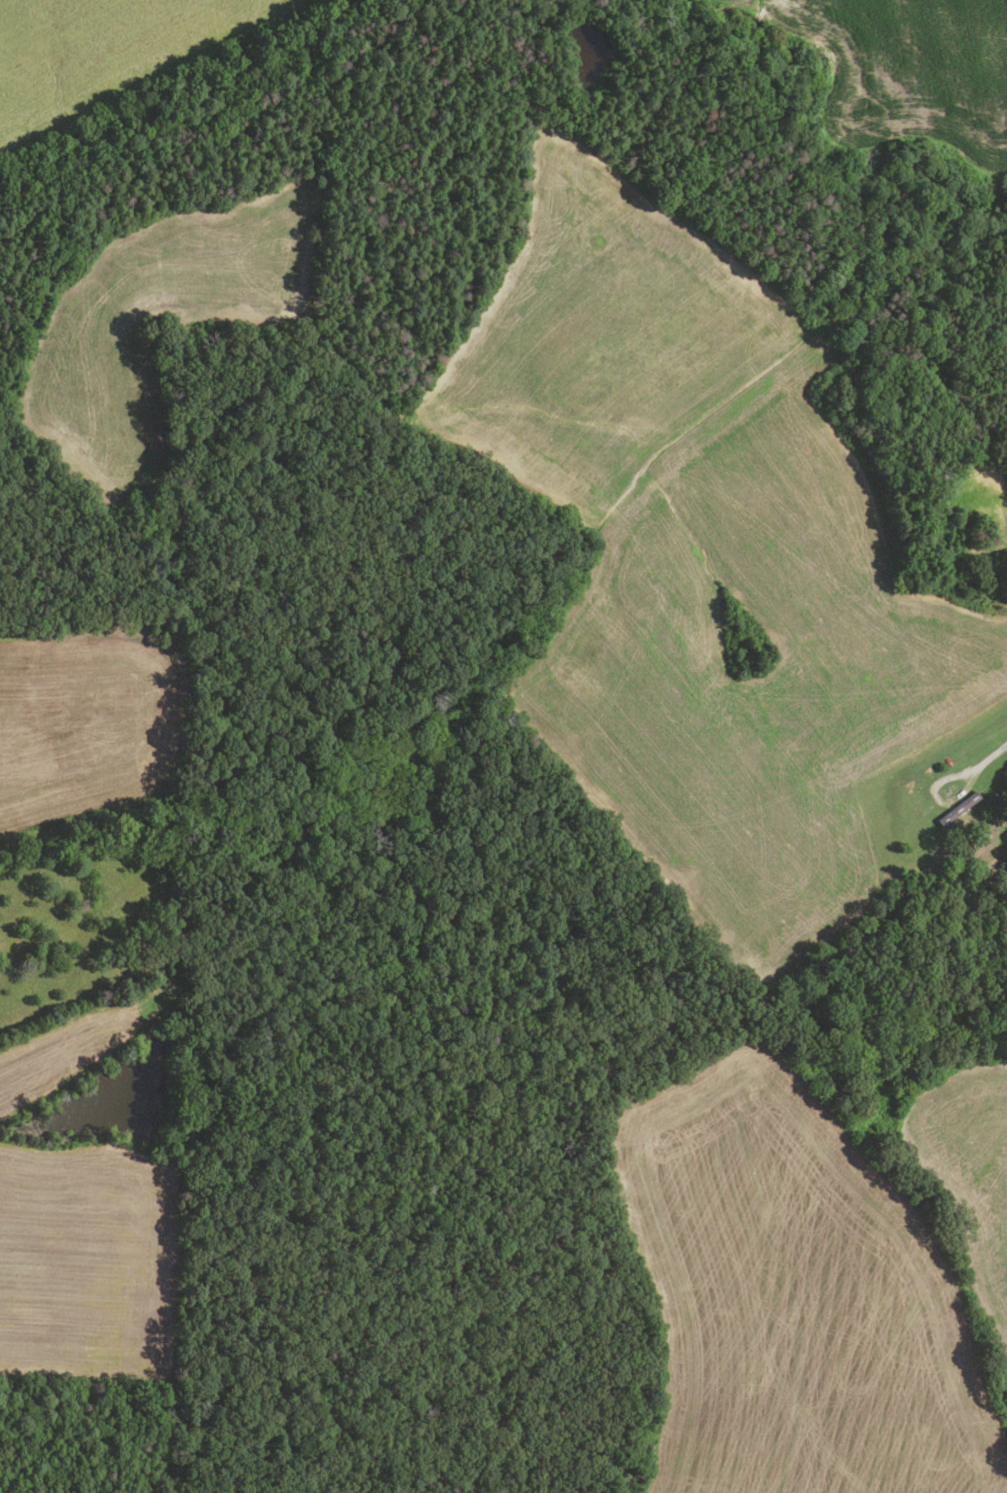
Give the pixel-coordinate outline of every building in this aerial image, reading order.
[(942,827),(936,820),(974,791),(980,798),(942,827)]
